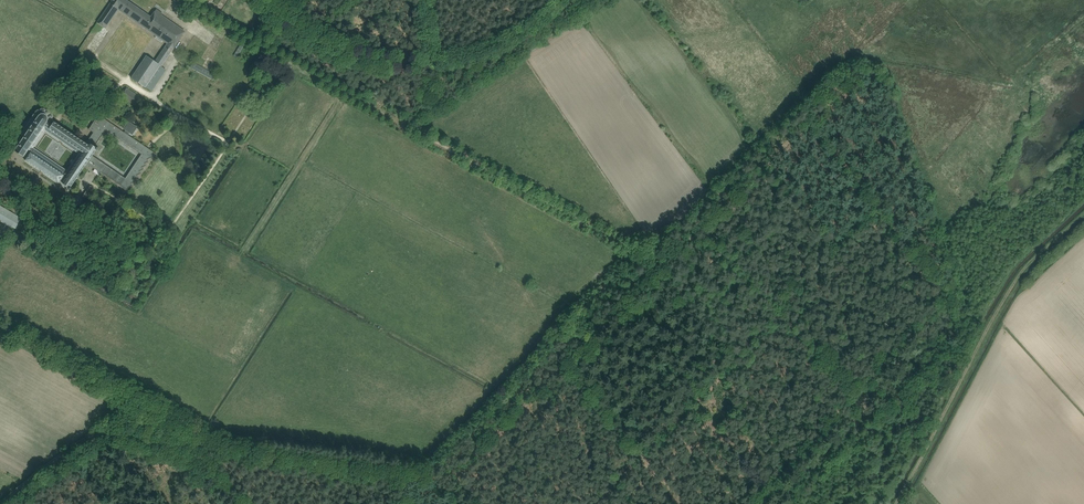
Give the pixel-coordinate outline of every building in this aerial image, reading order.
[(97,22),(106,28),(119,9),(167,44),(174,48),(182,36),(185,32),(162,16),(163,14),(156,9),(151,17),(127,0),(112,0),(110,4),(103,13),(97,22)] [(146,55),(131,77),(145,87),(160,65),(162,66),(174,48),(167,44),(155,61),(146,55)] [(213,79),(215,74),(193,62),(190,67),(213,79)] [(121,96),(132,103),(137,95),(127,88),(121,96)] [(68,186),(67,187),(67,189),(69,190),(70,190),(71,189),(71,188),(71,187),(87,163),(95,169),(93,172),(99,176),(101,172),(127,190),(129,187),(133,185),(132,183),(135,181),(134,179),(138,177),(137,175),(141,173),(139,171),(143,169),(142,167),(146,165),(145,163),(149,161),(147,159),(151,157),(154,159),(157,154),(128,135),(130,133),(133,135),(138,127),(128,120),(122,128),(125,130),(124,132),(98,114),(89,129),(93,132),(86,142),(54,121),(53,120),(52,118),(53,116),(52,114),(50,113),(50,111),(48,109),(46,109),(44,108),(42,108),(40,110),(38,110),(36,111),(35,113),(34,114),(11,147),(27,158),(26,160),(59,183),(60,181),(68,186)] [(82,196),(86,198),(93,187),(90,185),(82,196)] [(2,220),(2,221),(11,227),(12,226),(16,228),(22,218),(0,204),(0,218),(2,220)] [(132,293),(128,298),(134,302),(137,297),(132,293)]
